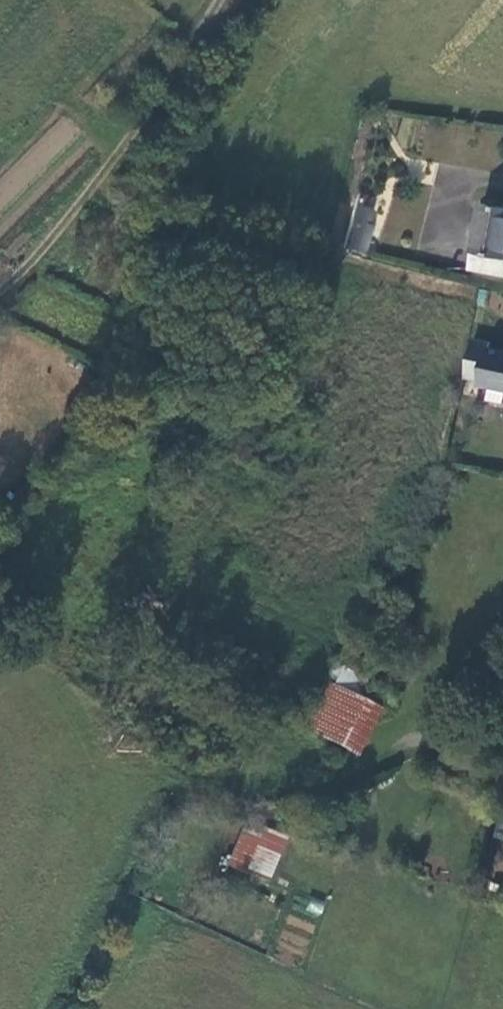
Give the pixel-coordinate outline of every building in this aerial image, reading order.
[(484,203),(474,248),(476,249),(502,255),(502,206),(484,203)] [(346,246),(347,246),(357,204),(356,204),(346,246)] [(373,208),(357,204),(347,246),(367,251),(373,223),(370,222),(373,208)] [(476,249),(473,267),(502,273),(502,255),(476,249)] [(491,344),(492,339),(475,335),(466,373),(482,376),(481,381),(502,386),(502,347),(491,344)] [(375,610),(366,605),(357,621),(366,626),(375,610)] [(331,687),(342,665),(332,661),(320,683),(331,687)] [(358,700),(369,678),(342,665),(331,687),(358,700)] [(298,728),(309,733),(342,749),(353,754),(375,709),(358,700),(331,687),(320,683),(298,728)] [(301,751),(329,765),(334,767),(336,762),(342,749),(309,733),(301,751)] [(282,836),(244,820),(227,864),(263,880),(282,836)]
